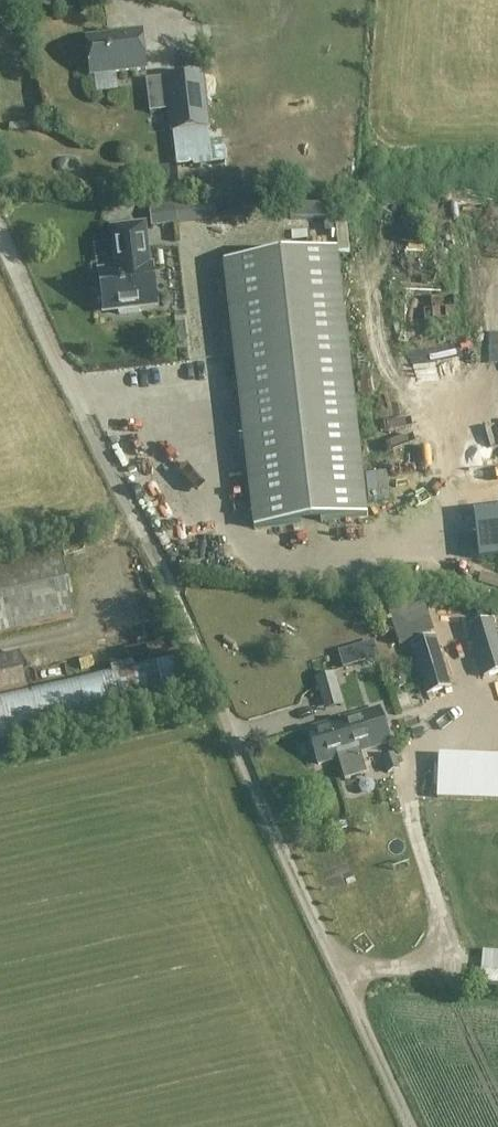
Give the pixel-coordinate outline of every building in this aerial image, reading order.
[(119,34),(87,38),(91,76),(147,69),(142,30),(119,32),(119,34)] [(150,111),(169,109),(172,132),(210,128),(203,73),(147,79),(150,111)] [(147,268),(143,227),(114,230),(117,260),(120,260),(121,271),(100,274),(101,284),(96,285),(98,301),(103,300),(104,311),(119,309),(119,315),(140,313),(140,307),(156,305),(152,268),(147,268)] [(336,251),(224,264),(255,529),(367,516),(336,251)] [(444,289),(444,280),(402,279),(402,288),(444,289)] [(481,528),(481,548),(497,549),(497,528),(481,528)] [(75,618),(61,552),(0,565),(0,635),(75,618)] [(492,621),(469,628),(484,678),(497,673),(497,639),(492,621)] [(427,695),(450,688),(435,638),(412,645),(427,695)] [(29,687),(21,654),(0,659),(0,693),(29,687)] [(187,703),(176,655),(0,694),(0,745),(187,703)] [(333,674),(316,679),(319,690),(336,685),(333,674)] [(379,709),(308,730),(318,765),(338,758),(339,759),(360,753),(359,752),(390,743),(379,709)] [(399,769),(394,753),(383,756),(387,772),(399,769)]
